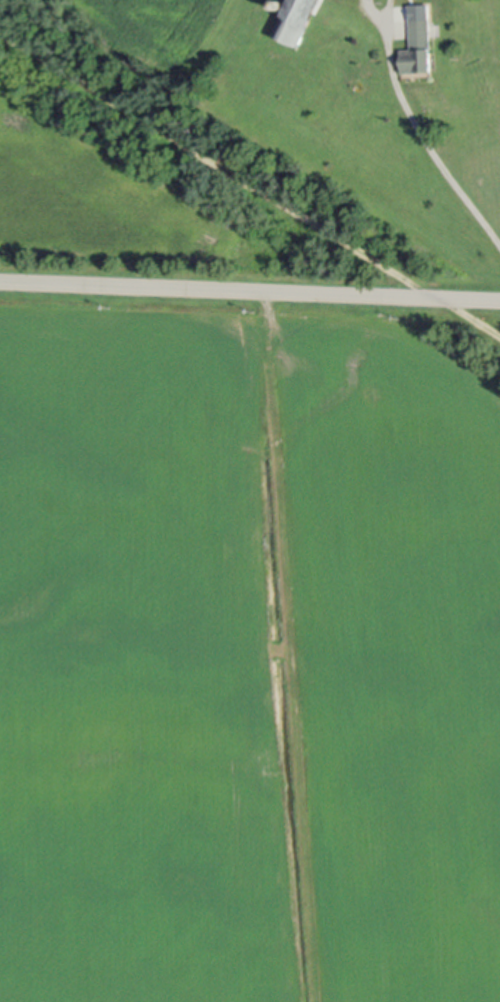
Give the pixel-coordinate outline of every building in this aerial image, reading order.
[(320,0),(290,0),(274,37),(300,48),(320,0)] [(431,18),(410,18),(411,49),(401,49),(401,73),(432,72),(431,18)]
